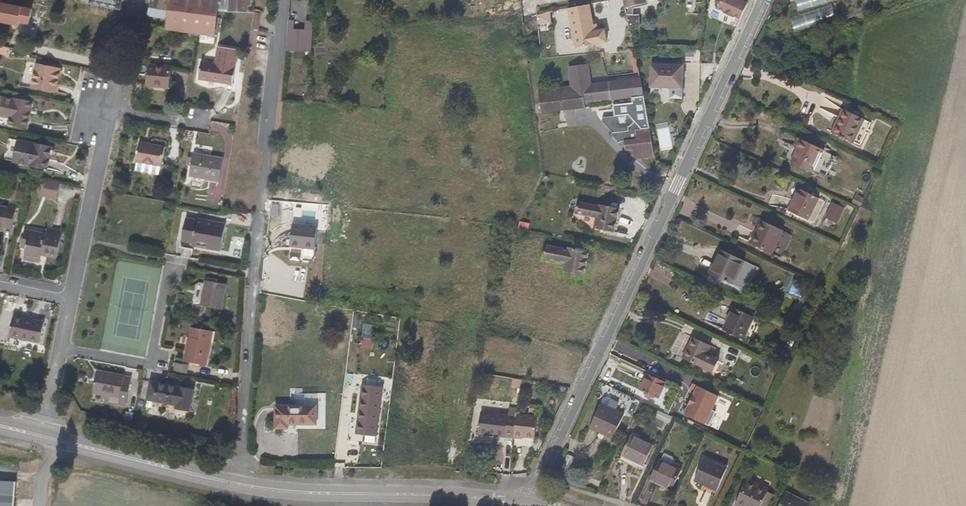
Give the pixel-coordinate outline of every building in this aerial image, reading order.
[(85,2),(124,10),(126,0),(86,0),(85,2)] [(149,17),(169,21),(173,0),(154,0),(149,17)] [(169,21),(168,29),(201,36),(214,39),(219,14),(221,0),(173,0),(169,21)] [(232,17),(249,20),(250,13),(250,0),(233,0),(232,17)] [(626,19),(633,19),(634,3),(654,4),(654,0),(623,0),(626,19)] [(738,24),(750,0),(749,0),(735,0),(734,2),(729,0),(722,0),(716,13),(723,16),(722,17),(731,22),(732,21),(738,24)] [(591,7),(571,11),(578,50),(608,44),(606,32),(596,34),(592,12),(591,7)] [(555,10),(559,41),(571,39),(567,9),(555,10)] [(262,22),(255,21),(254,28),(261,29),(262,22)] [(312,32),(313,24),(299,23),(298,32),(312,32)] [(148,25),(146,35),(166,39),(168,29),(148,25)] [(261,29),(254,28),(252,38),(259,39),(261,29)] [(311,53),(312,32),(298,32),(286,31),(285,52),(311,53)] [(242,53),(222,49),(218,66),(204,63),(201,80),(235,86),(242,53)] [(535,89),(538,112),(565,110),(564,94),(585,92),(586,104),(631,98),(644,96),(640,78),(591,84),(589,64),(568,66),(570,86),(535,89)] [(35,89),(60,95),(66,71),(41,65),(35,89)] [(682,66),(650,68),(651,90),(683,89),(682,66)] [(150,88),(173,92),(177,71),(155,67),(150,88)] [(564,94),(565,110),(586,107),(586,104),(585,92),(564,94)] [(12,125),(30,129),(36,102),(18,97),(17,99),(2,96),(0,106),(0,116),(12,119),(12,125)] [(644,96),(631,98),(632,103),(613,106),(614,116),(627,115),(641,128),(649,127),(644,96)] [(634,159),(655,156),(649,127),(641,128),(627,115),(614,116),(603,117),(602,122),(612,131),(610,135),(617,142),(624,141),(625,149),(633,149),(634,159)] [(824,149),(844,158),(856,136),(835,125),(824,149)] [(55,147),(38,143),(37,145),(21,140),(17,161),(32,165),(32,167),(50,170),(55,147)] [(168,148),(143,143),(139,163),(141,165),(144,165),(145,165),(164,168),(168,148)] [(625,149),(634,159),(633,149),(625,149)] [(780,178),(803,188),(815,164),(787,152),(783,161),(786,164),(780,178)] [(221,183),(225,161),(195,156),(191,177),(221,183)] [(41,196),(57,200),(61,184),(46,179),(41,196)] [(814,212),(818,214),(824,202),(820,199),(814,212)] [(19,203),(7,201),(7,204),(0,203),(0,231),(3,231),(4,227),(13,228),(19,203)] [(594,214),(593,218),(592,228),(613,231),(616,207),(596,204),(596,206),(574,202),(572,215),(589,218),(590,214),(594,214)] [(840,224),(845,207),(830,202),(825,219),(840,224)] [(783,228),(801,237),(812,215),(793,206),(783,228)] [(227,227),(199,221),(198,224),(187,221),(183,242),(194,245),(194,248),(222,254),(227,227)] [(313,230),(290,227),(287,250),(311,254),(313,230)] [(47,229),(46,233),(25,229),(21,246),(26,247),(23,258),(40,262),(41,254),(57,258),(63,233),(47,229)] [(779,275),(789,253),(767,243),(758,265),(779,275)] [(588,251),(563,247),(563,248),(546,246),(544,260),(560,263),(559,271),(584,275),(588,251)] [(704,288),(733,302),(744,281),(714,266),(704,288)] [(205,283),(199,307),(220,312),(225,288),(205,283)] [(14,313),(13,317),(33,322),(34,318),(14,313)] [(33,322),(13,317),(8,337),(38,345),(43,325),(33,322)] [(737,354),(747,331),(729,322),(718,345),(737,354)] [(209,331),(190,328),(188,337),(187,337),(183,361),(203,365),(209,331)] [(574,370),(582,353),(568,350),(565,369),(574,370)] [(696,382),(707,360),(690,351),(680,374),(696,382)] [(126,400),(131,379),(98,371),(93,392),(126,400)] [(693,394),(683,414),(705,425),(719,396),(692,383),(688,392),(693,394)] [(351,435),(354,435),(368,436),(372,437),(377,390),(356,388),(351,435)] [(637,406),(652,413),(661,396),(645,388),(637,406)] [(218,396),(182,389),(176,413),(213,421),(218,396)] [(505,415),(512,416),(512,415),(513,407),(505,406),(505,415)] [(312,407),(271,407),(271,430),(284,430),(284,426),(306,426),(306,418),(312,418),(312,407)] [(657,412),(655,419),(666,422),(668,415),(657,412)] [(511,432),(512,419),(512,416),(505,415),(477,413),(476,432),(503,435),(503,432),(511,432)] [(510,435),(510,436),(519,437),(520,435),(532,436),(534,417),(512,415),(512,416),(512,419),(511,432),(510,435)] [(586,443),(609,453),(621,429),(598,417),(586,443)] [(368,436),(354,435),(353,443),(367,445),(368,436)] [(616,474),(629,480),(631,476),(640,481),(649,463),(627,452),(616,474)] [(535,457),(533,457),(531,456),(525,469),(528,470),(529,471),(535,457)] [(691,494),(712,504),(723,483),(701,472),(691,494)] [(646,493),(668,504),(677,486),(655,475),(646,493)] [(13,480),(0,480),(0,505),(11,505),(13,480)] [(764,505),(742,494),(736,505),(764,505)]
